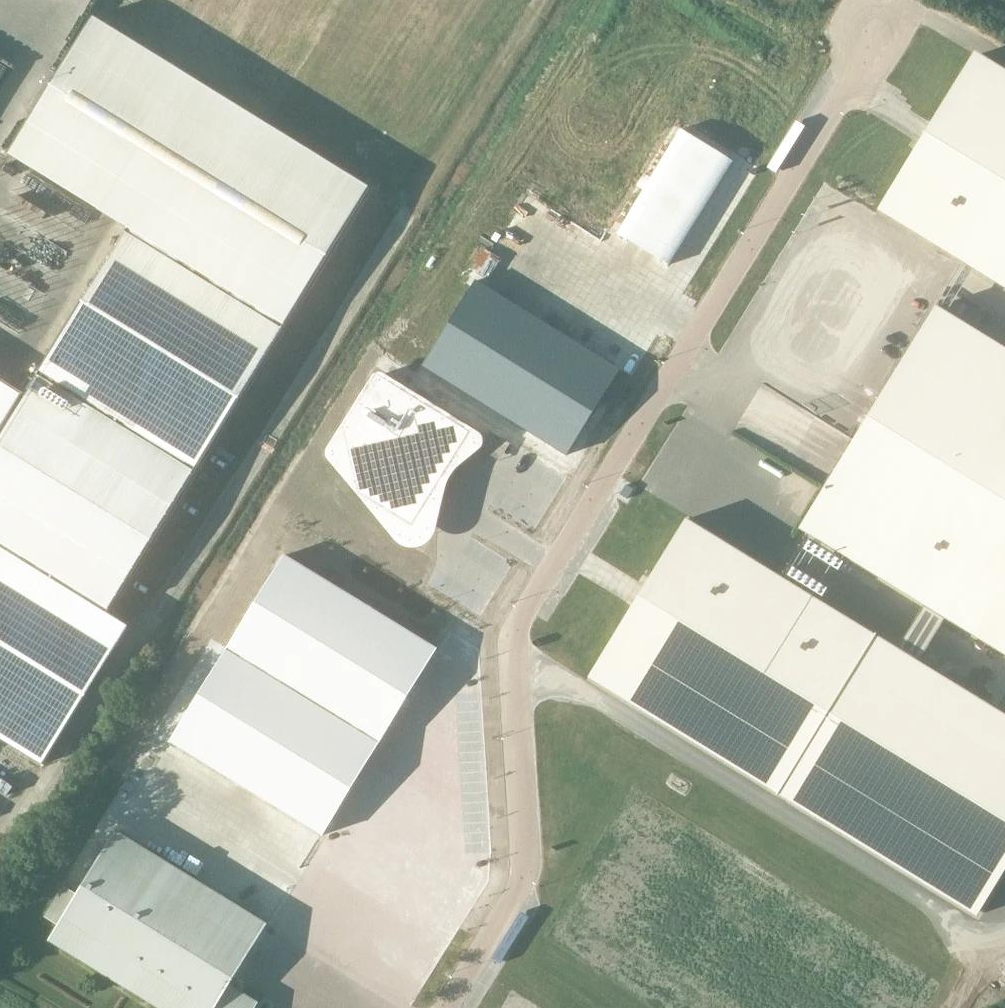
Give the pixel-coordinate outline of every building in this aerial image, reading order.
[(333,0),(322,0),(316,15),(326,18),(333,0)] [(129,626),(107,613),(370,187),(252,114),(93,16),(9,152),(128,226),(26,393),(22,391),(0,427),(0,736),(44,763),(129,626)] [(309,16),(283,57),(292,62),(318,21),(309,16)] [(878,210),(1004,288),(1004,76),(972,56),(878,210)] [(665,267),(730,163),(678,131),(614,235),(665,267)] [(476,280),(423,366),(495,410),(548,325),(476,280)] [(800,528),(925,605),(946,618),(1004,654),(1004,349),(936,307),(800,528)] [(548,325),(495,410),(566,455),(619,369),(548,325)] [(378,376),(346,427),(361,491),(388,508),(388,509),(401,517),(416,493),(427,500),(434,488),(435,488),(457,453),(456,452),(469,432),(413,398),(378,376)] [(500,438),(490,431),(479,448),(490,455),(500,438)] [(589,676),(977,915),(1004,870),(1004,715),(919,662),(946,618),(925,605),(897,649),(686,519),(589,676)] [(284,556),(170,741),(323,834),(437,649),(284,556)] [(44,917),(58,925),(49,940),(160,1007),(255,1007),(258,1003),(247,996),(230,985),(234,978),(267,924),(267,923),(129,839),(116,831),(77,894),(63,886),(44,917)] [(12,863),(7,860),(2,869),(8,872),(12,863)]
